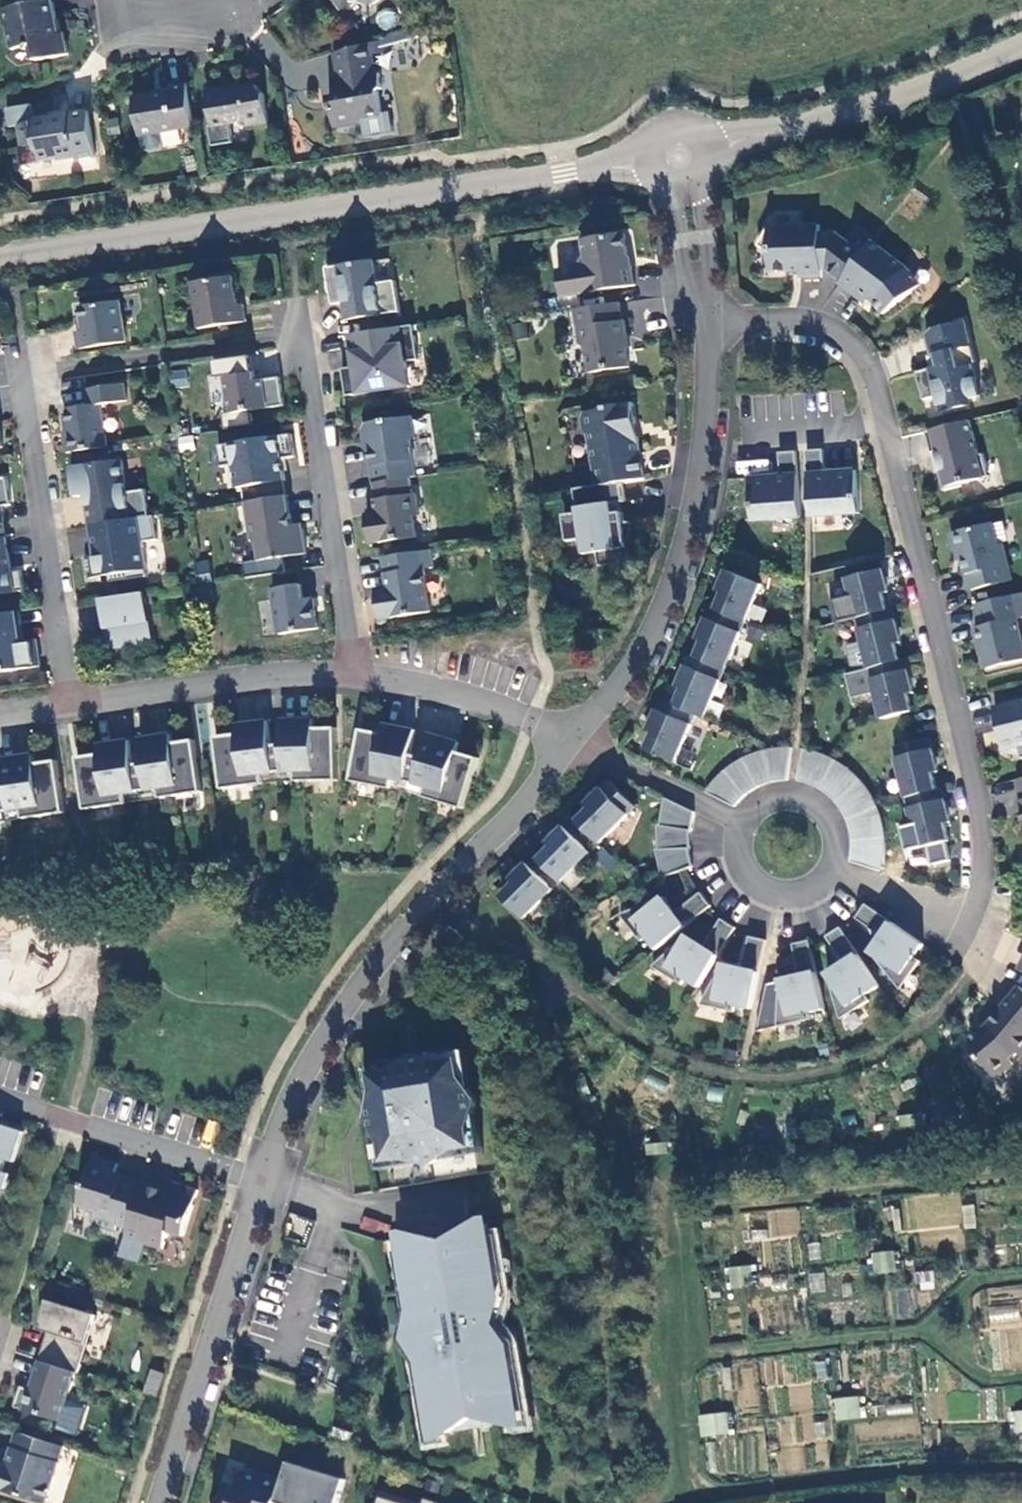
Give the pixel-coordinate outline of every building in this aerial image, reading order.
[(344,13),(354,6),(373,8),(384,0),(335,0),(344,13)] [(66,36),(61,37),(54,2),(3,12),(6,30),(9,29),(13,52),(31,48),(35,51),(37,63),(70,57),(66,36)] [(392,7),(373,15),(380,32),(399,24),(392,7)] [(377,77),(371,47),(335,57),(340,84),(334,86),(336,101),(333,101),(337,130),(362,126),(368,120),(382,117),(379,96),(383,92),(381,77),(377,77)] [(31,48),(23,50),(26,65),(37,63),(35,51),(31,48)] [(142,137),(195,127),(188,85),(172,88),(173,93),(135,99),(142,137)] [(234,86),(208,91),(214,129),(219,133),(226,133),(232,127),(232,122),(248,120),(249,124),(271,121),(266,94),(258,85),(238,89),(234,86)] [(96,157),(88,112),(33,121),(33,125),(21,126),(24,147),(36,145),(39,161),(57,158),(62,161),(76,158),(77,161),(96,157)] [(838,233),(821,234),(821,225),(770,227),(760,246),(771,252),(771,272),(801,271),(801,277),(823,277),(823,270),(828,270),(842,281),(863,253),(838,233)] [(637,286),(634,266),(631,267),(627,234),(584,240),(587,259),(581,268),(558,271),(562,297),(637,286)] [(873,241),(863,253),(842,281),(840,283),(866,303),(870,298),(874,302),(884,314),(921,286),(908,268),(873,241)] [(375,261),(328,268),(332,295),(337,294),(339,305),(346,304),(349,321),(402,313),(397,281),(379,284),(375,261)] [(192,283),(199,329),(248,322),(245,305),(239,306),(235,277),(192,283)] [(870,298),(866,303),(871,307),(875,303),(874,302),(870,298)] [(121,302),(81,307),(85,331),(77,332),(80,349),(127,342),(121,302)] [(621,303),(577,310),(582,344),(587,348),(591,374),(631,368),(627,339),(629,339),(627,321),(624,321),(621,303)] [(967,321),(933,329),(927,335),(932,355),(933,357),(936,356),(939,367),(932,369),(917,372),(924,400),(937,396),(941,413),(967,406),(965,400),(981,396),(974,366),(977,362),(967,321)] [(359,367),(356,367),(343,369),(347,396),(411,387),(408,362),(420,360),(415,326),(351,335),(354,358),(358,357),(359,367)] [(933,357),(932,355),(929,356),(932,369),(939,367),(936,356),(933,357)] [(223,361),(231,414),(285,405),(281,377),(256,381),(253,356),(223,361)] [(170,369),(170,385),(186,385),(186,369),(170,369)] [(102,405),(128,401),(126,384),(86,390),(88,406),(71,409),(65,417),(68,438),(66,438),(68,453),(109,447),(102,405)] [(597,486),(623,482),(646,479),(639,437),(635,434),(634,425),(637,424),(634,403),(607,407),(602,410),(586,413),(583,418),(585,432),(590,436),(597,486)] [(413,417),(367,423),(363,429),(366,443),(370,443),(373,465),(370,465),(373,483),(374,483),(411,478),(417,477),(412,440),(417,439),(413,417)] [(971,421),(927,431),(932,453),(937,452),(942,473),(940,473),(944,491),(962,486),(962,484),(990,477),(984,454),(979,456),(971,421)] [(244,488),(246,503),(247,502),(260,500),(258,485),(287,481),(284,459),(297,457),(293,435),(219,446),(222,467),(235,465),(238,488),(244,488)] [(807,451),(812,517),(860,513),(857,470),(826,473),(824,450),(807,451)] [(754,522),(802,518),(797,452),(780,453),(782,476),(751,478),(754,522)] [(736,471),(768,473),(768,460),(737,459),(736,471)] [(91,526),(150,517),(147,490),(128,492),(123,460),(72,468),(77,497),(87,496),(91,526)] [(12,505),(8,477),(0,478),(0,507),(12,505)] [(374,483),(379,513),(367,515),(372,544),(418,537),(415,517),(421,516),(417,494),(413,495),(411,478),(374,483)] [(287,481),(258,485),(260,500),(289,496),(287,481)] [(636,523),(626,523),(625,522),(623,512),(615,514),(613,504),(623,502),(626,502),(623,482),(597,486),(576,490),(579,513),(565,515),(569,542),(583,540),(585,555),(599,553),(601,566),(625,563),(622,549),(628,548),(636,523)] [(307,554),(304,529),(294,531),(289,496),(260,500),(247,502),(252,539),(258,544),(260,561),(307,554)] [(626,523),(623,502),(613,504),(615,514),(623,512),(625,522),(626,523)] [(155,516),(150,517),(91,526),(95,555),(86,557),(89,578),(111,575),(112,582),(148,577),(143,542),(159,539),(155,516)] [(992,524),(952,534),(957,552),(961,550),(967,574),(968,574),(973,591),(1012,581),(1003,544),(998,545),(992,524)] [(0,539),(0,595),(25,591),(22,571),(12,573),(7,538),(0,539)] [(377,592),(381,619),(431,611),(425,569),(435,568),(432,550),(384,558),(389,590),(377,592)] [(762,584),(728,570),(719,591),(724,594),(717,610),(746,622),(762,584)] [(884,570),(848,579),(857,618),(888,611),(884,594),(889,592),(884,570)] [(302,585),(273,589),(280,635),(319,629),(314,598),(304,600),(302,585)] [(147,593),(102,600),(109,649),(154,643),(147,593)] [(977,605),(983,627),(975,629),(980,645),(982,645),(988,669),(1021,660),(1021,640),(1017,619),(1021,618),(1021,594),(977,605)] [(712,608),(698,639),(704,642),(697,658),(726,670),(746,622),(717,610),(712,608)] [(857,618),(870,669),(900,661),(896,644),(902,643),(894,609),(888,611),(857,618)] [(0,615),(0,673),(41,666),(38,640),(23,642),(18,612),(0,615)] [(848,668),(860,665),(855,642),(843,644),(848,668)] [(691,655),(678,687),(684,690),(676,706),(697,714),(705,718),(726,670),(697,658),(691,655)] [(900,661),(870,669),(882,719),(913,712),(909,695),(914,693),(906,660),(900,661)] [(654,733),(647,750),(676,762),(697,714),(676,706),(662,699),(649,731),(654,733)] [(995,708),(1005,749),(1019,746),(1021,757),(1021,702),(995,708)] [(274,758),(272,746),(269,721),(237,725),(239,734),(216,737),(223,789),(265,784),(263,774),(280,772),(297,772),(297,782),(339,780),(338,728),(315,728),(315,719),(283,720),(283,745),(284,758),(279,757),(274,758)] [(430,734),(423,757),(419,770),(415,769),(409,767),(412,755),(417,730),(385,725),(383,733),(361,729),(351,781),(393,789),(395,779),(411,782),(427,787),(424,797),(464,809),(480,758),(458,752),(461,743),(430,734)] [(140,739),(144,763),(146,776),(136,777),(134,765),(131,740),(99,745),(100,754),(78,757),(86,810),(128,804),(126,794),(160,788),(162,798),(204,792),(196,740),(174,743),(172,734),(140,739)] [(931,739),(894,748),(907,798),(938,791),(933,774),(939,772),(931,739)] [(283,745),(272,746),(274,758),(279,757),(284,758),(283,745)] [(793,748),(786,748),(779,748),(766,751),(752,755),(741,761),(726,770),(719,777),(710,787),(707,793),(736,807),(739,803),(749,793),(756,788),(774,782),(782,780),(790,780),(793,748)] [(852,860),(852,862),(882,872),(885,860),(886,847),(885,833),(884,826),(881,813),(875,800),(868,789),(861,780),(854,773),(836,761),(819,753),(813,751),(803,749),(799,781),(805,782),(814,785),(820,788),(833,797),(837,801),(842,807),(848,819),(853,832),(854,846),(852,860)] [(7,784),(8,797),(0,798),(0,812),(23,809),(24,819),(66,813),(58,761),(36,764),(35,755),(3,759),(7,784)] [(423,757),(412,755),(409,767),(415,769),(419,770),(423,757)] [(144,763),(134,765),(136,777),(146,776),(144,763)] [(637,808),(610,781),(586,805),(591,809),(578,821),(600,844),(637,808)] [(0,785),(0,798),(8,797),(7,784),(0,785)] [(907,798),(919,848),(950,841),(946,824),(951,822),(943,789),(938,791),(907,798)] [(692,831),(695,812),(665,798),(661,825),(660,826),(691,831),(692,831)] [(691,849),(691,831),(660,826),(661,825),(658,825),(659,850),(690,849),(691,849)] [(548,843),(552,848),(540,860),(562,882),(591,853),(564,827),(548,843)] [(694,867),(690,849),(659,850),(657,849),(663,878),(694,867)] [(554,890),(527,864),(511,880),(515,884),(502,897),(525,919),(554,890)] [(663,897),(620,914),(641,941),(647,937),(657,950),(712,906),(702,893),(675,913),(663,897)] [(857,918),(884,937),(872,954),(901,989),(921,962),(915,957),(924,944),(866,904),(857,918)] [(687,936),(653,967),(682,985),(686,979),(699,988),(737,928),(722,919),(704,947),(687,936)] [(465,939),(452,927),(444,935),(458,947),(465,939)] [(827,937),(845,964),(828,976),(841,1020),(870,1001),(866,995),(880,986),(841,927),(827,937)] [(743,969),(723,965),(701,1005),(734,1013),(736,1006),(752,1009),(767,940),(750,937),(743,969)] [(801,976),(781,981),(778,1027),(812,1019),(810,1012),(826,1009),(810,941),(794,944),(801,976)] [(988,1027),(971,1040),(970,1047),(995,1078),(1014,1063),(1011,1060),(1018,1053),(1021,1056),(1021,988),(1021,987),(988,1027)] [(463,1079),(460,1061),(443,1064),(416,1056),(392,1072),(375,1075),(378,1093),(374,1105),(379,1104),(381,1117),(370,1119),(386,1143),(389,1161),(406,1158),(433,1165),(457,1149),(474,1147),(472,1129),(479,1102),(463,1079)] [(374,1105),(370,1119),(381,1117),(379,1104),(374,1105)] [(5,1191),(11,1174),(3,1172),(8,1160),(14,1162),(24,1132),(0,1124),(0,1125),(0,1190),(5,1191)] [(118,1225),(130,1229),(144,1184),(115,1175),(119,1164),(95,1156),(79,1206),(97,1211),(94,1223),(117,1231),(118,1225)] [(130,1229),(128,1234),(127,1237),(164,1249),(170,1231),(184,1236),(199,1190),(176,1183),(175,1184),(180,1186),(179,1190),(173,1193),(144,1184),(130,1229)] [(901,1194),(901,1230),(960,1230),(960,1194),(901,1194)] [(974,1204),(962,1205),(963,1228),(975,1228),(974,1204)] [(765,1210),(769,1238),(800,1234),(796,1206),(765,1210)] [(360,1231),(388,1232),(388,1219),(361,1219),(360,1231)] [(501,1300),(488,1224),(470,1227),(457,1235),(435,1239),(419,1235),(401,1238),(418,1336),(407,1339),(422,1363),(434,1435),(521,1421),(508,1346),(494,1325),(501,1300)] [(894,1254),(872,1257),(875,1276),(896,1273),(894,1254)] [(920,1290),(934,1288),(932,1269),(917,1271),(920,1290)] [(755,1291),(753,1271),(733,1273),(735,1294),(755,1291)] [(809,1293),(825,1291),(823,1271),(807,1272),(809,1293)] [(994,1306),(984,1306),(984,1325),(1021,1325),(1021,1290),(994,1290),(994,1306)] [(80,1373),(98,1316),(50,1301),(41,1329),(50,1332),(41,1361),(77,1372),(80,1373)] [(832,1358),(813,1361),(817,1381),(835,1378),(832,1358)] [(77,1372),(41,1361),(32,1389),(22,1386),(16,1407),(61,1421),(77,1372)] [(160,1398),(167,1374),(153,1369),(145,1394),(160,1398)] [(791,1410),(811,1409),(810,1386),(790,1386),(791,1410)] [(859,1400),(839,1403),(842,1422),(862,1421),(859,1400)] [(887,1404),(888,1415),(912,1413),(911,1402),(887,1404)] [(729,1417),(703,1422),(707,1441),(733,1438),(729,1417)] [(829,1420),(812,1421),(814,1438),(830,1437),(829,1420)] [(65,1447),(19,1432),(10,1461),(8,1467),(0,1464),(0,1489),(43,1502),(47,1502),(65,1447)] [(10,1461),(1,1458),(0,1463),(0,1464),(8,1467),(10,1461)] [(277,1502),(339,1502),(346,1480),(290,1462),(283,1484),(277,1502)] [(221,1499),(219,1502),(277,1502),(283,1484),(244,1472),(239,1488),(233,1486),(228,1502),(221,1499)]
